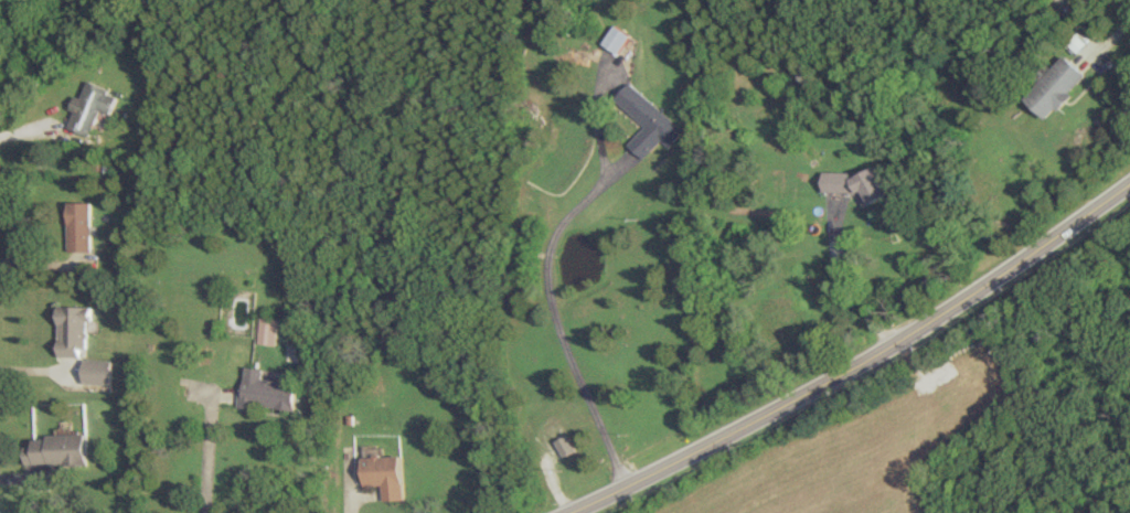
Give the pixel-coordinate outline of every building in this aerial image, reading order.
[(617,54),(629,35),(615,25),(602,44),(617,54)] [(1088,76),(1066,55),(1025,99),(1048,120),(1088,76)] [(91,136),(101,110),(111,114),(120,93),(91,82),(84,98),(78,95),(72,110),(77,111),(70,127),(91,136)] [(642,126),(625,144),(640,158),(657,140),(664,147),(680,131),(628,82),(613,99),(642,126)] [(824,192),(857,192),(863,206),(889,195),(878,167),(852,178),(852,172),(824,172),(824,192)] [(70,251),(92,252),(93,202),(70,202),(70,251)] [(60,356),(87,357),(87,320),(94,320),(94,306),(61,306),(60,356)] [(259,344),(277,345),(278,318),(260,317),(259,344)] [(83,383),(112,384),(113,360),(84,359),(83,383)] [(88,462),(87,434),(33,436),(34,446),(26,447),(26,465),(88,462)] [(563,456),(575,450),(568,435),(556,440),(563,456)] [(363,485),(382,485),(383,500),(404,500),(403,454),(362,456),(363,485)]
